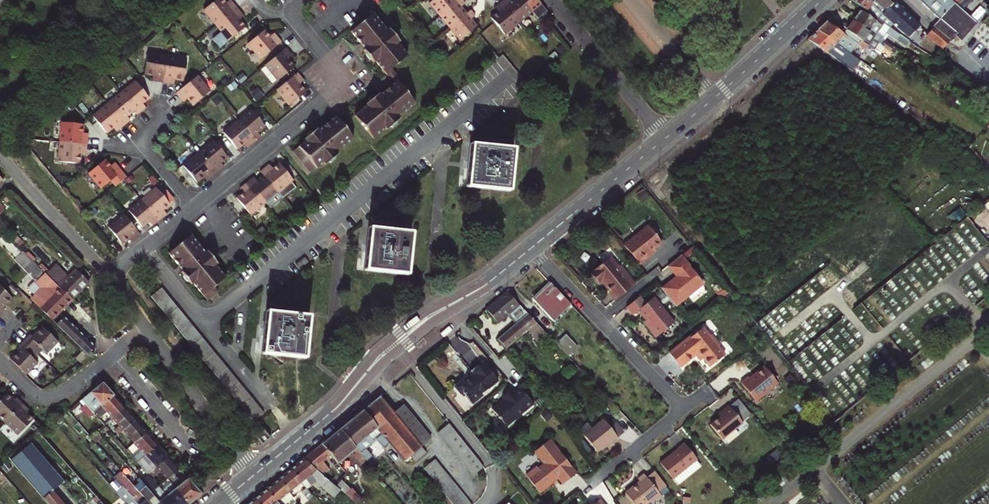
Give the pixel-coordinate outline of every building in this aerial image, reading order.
[(232,2),(228,5),(225,2),(223,0),(215,0),(203,9),(228,39),(244,26),(239,19),(236,16),(240,12),(232,2)] [(430,3),(461,40),(478,26),(472,19),(475,16),(472,10),(467,14),(461,7),(466,4),(462,0),(433,0),(430,3)] [(524,0),(514,0),(513,1),(512,0),(506,0),(504,1),(522,22),(534,13),(524,0)] [(871,14),(874,11),(879,16),(882,13),(868,0),(851,0),(871,14)] [(882,13),(891,4),(887,0),(868,0),(882,13)] [(952,0),(919,0),(939,20),(955,3),(952,0)] [(969,15),(986,1),(984,0),(956,0),(969,15)] [(522,22),(504,1),(499,6),(502,10),(498,13),(492,18),(506,35),(522,22)] [(894,2),(891,4),(882,13),(899,30),(911,39),(921,28),(894,2)] [(955,3),(939,20),(961,39),(976,23),(955,3)] [(860,9),(852,19),(880,39),(881,38),(886,32),(905,45),(907,41),(884,24),(882,25),(860,9)] [(391,81),(397,76),(391,68),(407,55),(397,43),(399,41),(397,39),(397,35),(395,32),(390,31),(389,29),(387,30),(373,12),(350,30),(365,48),(363,50),(365,52),(365,56),(367,60),(371,59),(373,62),(375,61),(391,81)] [(849,53),(856,43),(864,49),(867,45),(844,29),(830,18),(817,31),(847,52),(849,53)] [(880,39),(852,19),(844,29),(867,45),(872,49),(878,41),(884,46),(890,50),(893,47),(881,38),(880,39)] [(926,35),(942,50),(950,41),(934,27),(926,35)] [(259,59),(280,41),(276,36),(271,39),(268,36),(264,30),(246,43),(259,59)] [(847,52),(817,31),(807,40),(815,45),(840,62),(843,58),(847,52)] [(879,53),(884,46),(878,41),(872,49),(879,53)] [(285,47),(263,65),(276,80),(293,66),(288,60),(285,56),(289,53),(285,47)] [(143,74),(152,75),(156,76),(155,81),(162,82),(166,55),(147,52),(143,74)] [(186,58),(166,55),(162,82),(168,83),(169,78),(173,79),(182,80),(186,58)] [(843,58),(840,62),(849,68),(851,65),(843,58)] [(296,72),(275,89),(288,105),(305,91),(299,84),(296,81),(301,77),(296,72)] [(209,91),(196,75),(174,93),(179,98),(183,95),(186,98),(191,105),(209,91)] [(368,132),(410,97),(398,83),(401,81),(397,76),(391,81),(393,83),(379,95),(378,94),(365,104),(366,105),(354,115),(368,132)] [(134,81),(118,93),(132,110),(135,115),(141,110),(137,106),(140,103),(147,98),(134,81)] [(118,93),(106,103),(123,125),(128,120),(125,116),(132,110),(118,93)] [(415,103),(410,97),(368,132),(372,138),(384,127),(386,129),(395,125),(395,122),(398,119),(397,117),(415,103)] [(104,133),(111,127),(114,124),(118,129),(123,125),(106,103),(90,116),(104,133)] [(249,109),(237,120),(254,141),(260,137),(256,132),(263,127),(249,109)] [(292,151),(297,158),(340,123),(335,116),(317,130),(316,129),(306,134),(306,137),(303,139),(304,141),(292,151)] [(236,150),(243,144),(246,141),(249,145),(254,141),(237,120),(222,132),(236,150)] [(59,122),(58,142),(85,145),(86,138),(80,137),(81,133),(82,125),(59,122)] [(324,164),(326,162),(330,163),(336,154),(335,152),(352,138),(340,123),(297,158),(309,173),(322,162),(324,164)] [(212,140),(196,153),(214,174),(219,170),(216,166),(219,163),(226,157),(212,140)] [(78,164),(78,155),(79,151),(84,152),(85,145),(58,142),(56,162),(78,164)] [(465,186),(506,190),(511,148),(470,144),(465,186)] [(214,174),(196,153),(181,165),(196,182),(202,177),(205,174),(209,179),(214,174)] [(108,181),(113,187),(122,180),(125,177),(116,166),(111,170),(109,166),(103,160),(86,173),(99,189),(108,181)] [(290,181),(292,180),(278,163),(271,168),(268,171),(265,167),(260,172),(263,175),(277,192),(281,197),(294,187),(290,181)] [(277,192),(263,175),(255,181),(252,177),(247,182),(264,203),(277,192)] [(264,203),(247,182),(242,186),(245,190),(241,193),(235,198),(249,215),(264,203)] [(154,188),(139,200),(156,221),(161,217),(158,213),(162,210),(168,205),(168,204),(159,194),(154,188)] [(172,200),(164,190),(159,194),(168,204),(172,200)] [(156,221),(139,200),(126,210),(140,228),(147,222),(151,226),(156,221)] [(139,236),(121,214),(106,227),(120,244),(127,239),(130,236),(134,240),(139,236)] [(648,224),(623,245),(639,264),(651,254),(649,252),(662,241),(648,224)] [(405,274),(409,232),(368,227),(364,270),(405,274)] [(172,260),(194,241),(189,235),(167,254),(172,260)] [(203,253),(194,241),(172,260),(177,266),(181,271),(179,273),(186,281),(212,260),(205,251),(203,253)] [(43,286),(30,299),(34,303),(51,320),(71,299),(47,276),(45,274),(43,276),(21,254),(16,260),(43,286)] [(702,283),(680,255),(667,265),(676,276),(660,289),(674,306),(702,283)] [(601,280),(614,300),(634,284),(618,265),(615,267),(608,258),(589,273),(597,283),(601,280)] [(212,260),(186,281),(189,285),(191,283),(205,301),(217,291),(213,286),(224,277),(213,265),(215,263),(212,260)] [(56,267),(47,276),(71,299),(79,291),(66,279),(67,278),(56,267)] [(87,282),(87,281),(76,270),(67,278),(66,279),(79,291),(87,282)] [(570,305),(549,282),(532,299),(553,321),(570,305)] [(3,310),(1,308),(11,297),(0,287),(0,313),(3,310)] [(160,288),(150,296),(253,421),(263,412),(160,288)] [(539,340),(546,334),(507,289),(484,309),(497,324),(508,315),(515,323),(498,338),(506,347),(528,328),(539,340)] [(645,304),(639,297),(625,308),(631,316),(638,311),(645,320),(647,323),(650,320),(653,323),(647,328),(655,337),(673,323),(653,298),(645,304)] [(76,304),(73,307),(68,312),(79,322),(83,317),(86,313),(76,304)] [(261,353),(303,358),(307,316),(266,311),(261,353)] [(93,320),(86,313),(83,317),(90,324),(93,320)] [(66,334),(74,327),(63,317),(56,324),(66,334)] [(28,333),(22,339),(36,353),(40,348),(45,353),(56,342),(39,325),(30,335),(28,333)] [(77,345),(85,337),(74,327),(66,334),(77,345)] [(668,353),(679,367),(695,354),(699,351),(703,356),(702,357),(703,358),(709,366),(724,354),(710,335),(709,336),(702,328),(668,353)] [(566,333),(555,343),(567,355),(578,345),(566,333)] [(77,345),(81,349),(87,355),(90,352),(95,347),(85,337),(77,345)] [(8,357),(25,373),(36,362),(31,358),(36,353),(22,339),(15,345),(18,348),(8,357)] [(75,358),(79,362),(86,355),(81,351),(75,358)] [(469,368),(471,371),(483,362),(481,359),(469,368)] [(496,378),(483,362),(471,371),(474,374),(469,378),(467,376),(462,381),(461,380),(453,385),(459,392),(461,390),(470,402),(496,378)] [(741,382),(755,401),(778,383),(764,365),(741,382)] [(92,413),(113,395),(102,383),(80,401),(83,406),(80,408),(87,417),(92,413)] [(532,403),(518,386),(512,390),(511,388),(501,395),(504,399),(493,407),(505,423),(532,403)] [(1,421),(20,402),(13,396),(11,399),(4,392),(0,396),(0,420),(1,421)] [(124,408),(113,395),(92,413),(103,425),(112,418),(124,408)] [(379,396),(340,428),(358,451),(366,460),(371,456),(365,448),(375,439),(382,448),(389,443),(403,460),(409,456),(413,461),(425,452),(420,446),(392,412),(379,396)] [(23,411),(26,408),(20,402),(1,421),(14,434),(30,418),(23,411)] [(402,405),(392,412),(420,446),(429,438),(402,405)] [(742,423),(728,406),(722,411),(724,413),(719,418),(709,425),(721,439),(742,423)] [(118,434),(122,430),(135,420),(124,408),(112,418),(115,422),(111,426),(118,434)] [(597,451),(606,444),(610,441),(611,442),(618,437),(610,428),(603,419),(583,435),(597,451)] [(122,430),(132,440),(134,443),(146,433),(135,420),(122,430)] [(483,464),(450,423),(449,424),(484,467),(483,464)] [(617,423),(610,428),(618,437),(624,432),(617,423)] [(475,475),(484,467),(449,424),(440,432),(475,475)] [(267,427),(263,430),(270,437),(274,434),(267,427)] [(340,428),(321,444),(331,455),(336,462),(351,451),(353,454),(358,451),(340,428)] [(263,430),(255,436),(261,444),(270,437),(263,430)] [(100,438),(95,432),(90,437),(95,442),(100,438)] [(140,450),(132,457),(136,461),(144,454),(157,444),(146,433),(134,443),(140,450)] [(540,492),(553,482),(558,478),(563,483),(577,472),(550,438),(534,450),(544,463),(538,467),(536,466),(526,474),(540,492)] [(134,443),(132,440),(123,447),(125,449),(134,443)] [(151,462),(142,469),(146,473),(155,466),(156,467),(168,457),(157,444),(144,454),(151,462)] [(303,459),(327,480),(328,481),(332,477),(319,465),(331,455),(321,444),(303,459)] [(684,444),(665,459),(679,473),(695,460),(696,459),(684,444)] [(47,503),(78,503),(26,446),(8,460),(47,503)] [(156,467),(166,479),(179,469),(168,457),(156,467)] [(303,459),(291,469),(301,482),(313,472),(314,477),(322,487),(327,480),(303,459)] [(673,478),(679,473),(665,459),(660,463),(672,479),(673,478)] [(455,503),(472,503),(436,460),(426,468),(455,503)] [(695,460),(679,473),(685,479),(700,466),(695,460)] [(289,492),(301,482),(291,469),(279,479),(289,492)] [(654,472),(646,479),(657,492),(665,485),(654,472)] [(679,473),(673,478),(678,484),(685,479),(679,473)] [(132,498),(137,503),(149,503),(133,486),(122,474),(115,480),(132,498)] [(162,491),(147,474),(140,480),(161,503),(174,503),(162,491)] [(660,495),(657,492),(646,479),(643,474),(637,479),(638,481),(629,489),(630,491),(626,495),(633,503),(644,503),(650,499),(654,500),(660,495)] [(185,476),(172,486),(188,503),(200,494),(196,489),(185,476)] [(333,486),(338,482),(333,477),(332,477),(328,481),(333,486)] [(267,488),(279,503),(285,503),(293,497),(289,492),(279,479),(267,488)] [(140,480),(133,486),(149,503),(161,503),(140,480)] [(172,486),(171,484),(162,491),(174,503),(188,503),(172,486)] [(313,495),(306,486),(301,491),(308,500),(313,495)] [(258,503),(279,503),(267,488),(254,499),(258,503)]
